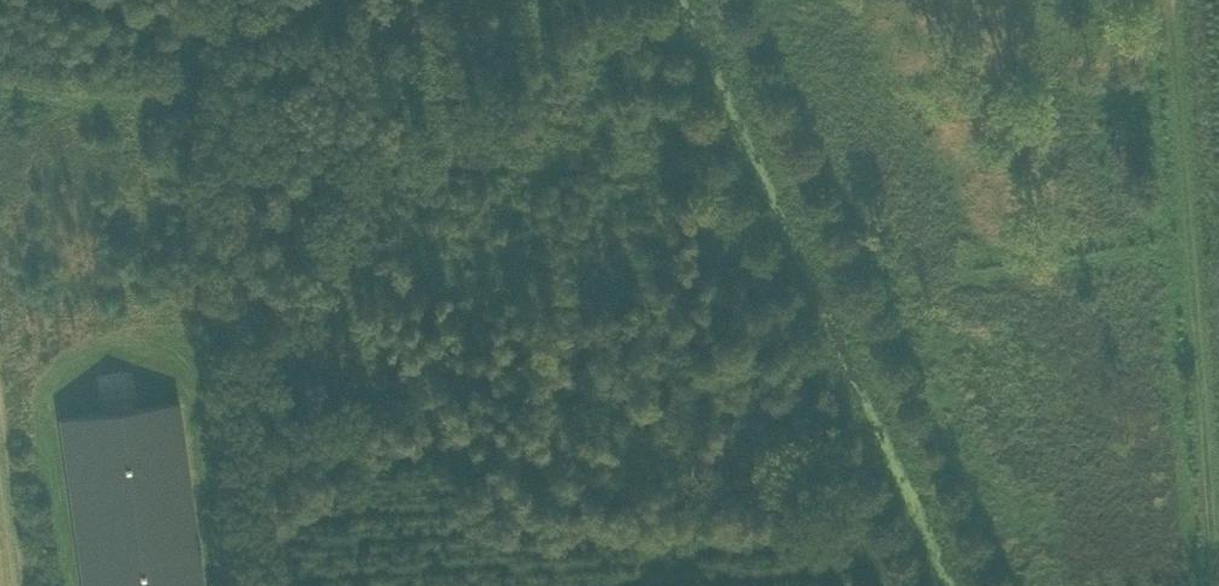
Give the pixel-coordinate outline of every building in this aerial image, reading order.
[(130,379),(103,374),(99,401),(126,406),(130,379)] [(67,417),(90,585),(212,585),(187,401),(67,417)]
